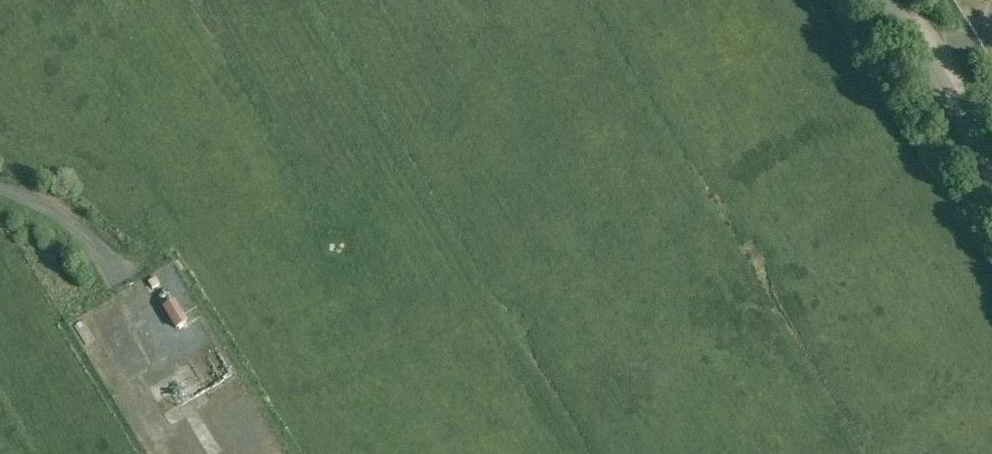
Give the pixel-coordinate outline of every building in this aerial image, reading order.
[(175,300),(161,307),(174,330),(187,323),(175,300)]
